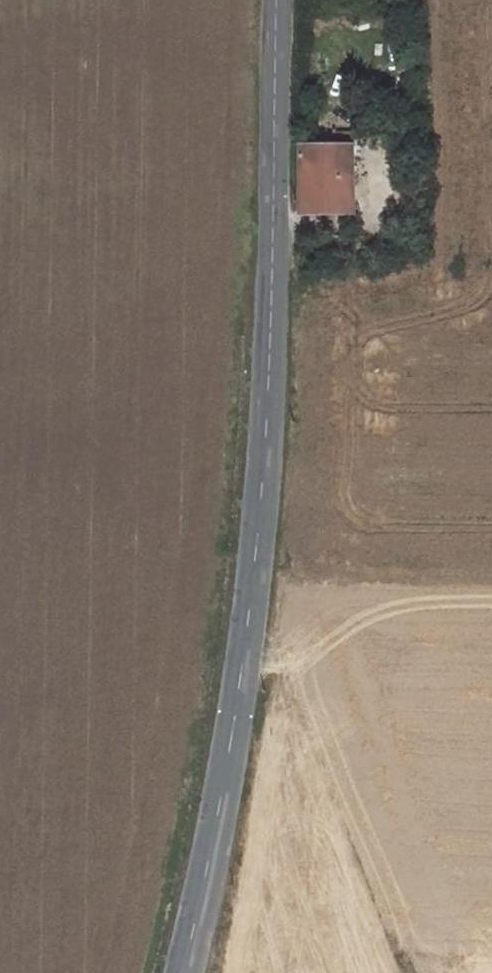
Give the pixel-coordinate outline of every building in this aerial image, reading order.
[(300,141),(298,207),(348,209),(349,128),(334,128),(332,141),(300,141)]
